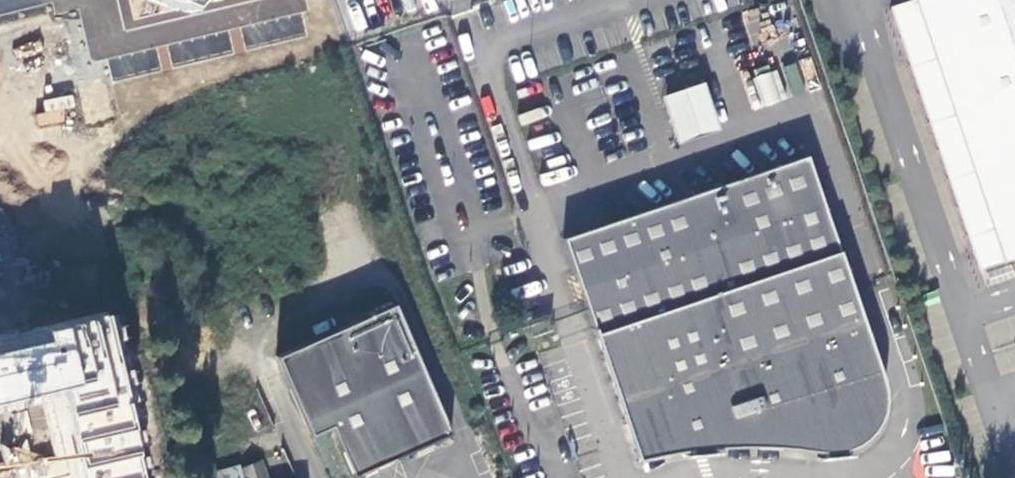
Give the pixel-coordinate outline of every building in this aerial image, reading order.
[(978,266),(1014,253),(1014,0),(917,0),(891,9),(978,266)] [(763,107),(787,97),(776,69),(752,78),(763,107)] [(664,94),(676,141),(720,130),(708,83),(664,94)] [(806,156),(562,239),(638,461),(648,459),(655,456),(663,455),(690,450),(690,455),(684,455),(685,457),(692,457),(692,455),(711,453),(711,455),(719,454),(719,452),(713,452),(712,448),(727,447),(739,447),(766,447),(779,447),(786,448),(822,452),(823,457),(817,458),(817,460),(825,459),(825,457),(844,455),(844,457),(851,456),(851,454),(845,455),(845,450),(847,449),(857,445),(866,438),(873,430),(879,421),(882,411),(884,400),(883,389),(881,378),(875,361),(806,156)] [(277,361),(311,437),(331,429),(353,477),(354,477),(452,437),(394,309),(277,361)] [(0,339),(0,402),(59,388),(80,477),(142,477),(117,374),(103,315),(0,339)] [(928,477),(955,477),(956,452),(929,452),(928,477)] [(261,463),(241,469),(244,477),(266,477),(261,463)]
